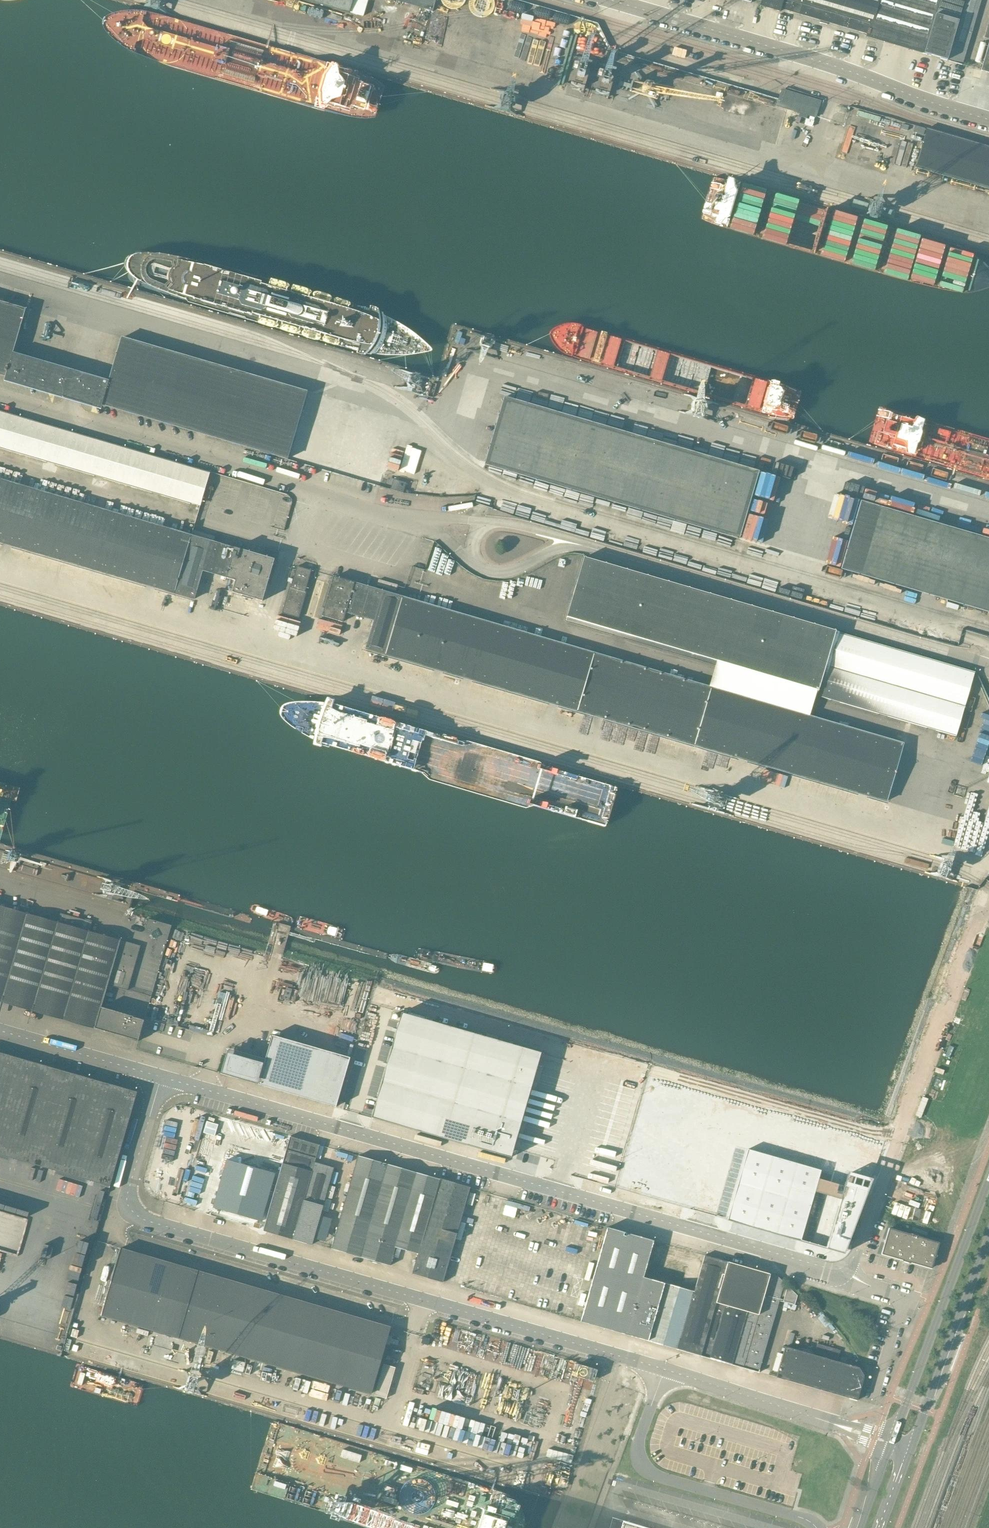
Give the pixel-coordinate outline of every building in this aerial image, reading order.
[(349,14),(349,13),(353,0),(302,0),(349,14)] [(349,13),(363,17),(368,0),(353,0),(349,13)] [(433,11),(436,0),(395,0),(433,11)] [(940,0),(762,0),(760,6),(780,12),(780,9),(820,21),(819,23),(827,25),(827,23),(867,34),(866,37),(925,54),(940,0)] [(925,54),(962,65),(981,0),(940,0),(925,54)] [(451,39),(454,28),(437,23),(434,34),(451,39)] [(980,68),(982,69),(981,71),(988,73),(988,45),(983,65),(981,64),(980,68)] [(570,65),(575,49),(564,46),(559,62),(570,65)] [(693,87),(689,96),(704,102),(708,92),(693,87)] [(820,102),(785,91),(782,90),(777,106),(799,113),(798,117),(806,119),(808,115),(815,118),(820,102)] [(925,129),(915,126),(913,132),(923,135),(925,129)] [(915,168),(988,189),(988,147),(926,129),(921,146),(915,168)] [(4,376),(6,377),(5,381),(62,398),(70,370),(13,353),(25,309),(0,302),(0,375),(4,376)] [(70,370),(62,398),(101,410),(102,405),(169,425),(204,435),(287,459),(307,392),(121,337),(109,381),(70,370)] [(504,398),(485,465),(738,539),(758,472),(504,398)] [(0,411),(0,449),(7,451),(17,416),(0,411)] [(210,473),(17,416),(7,451),(200,507),(210,473)] [(479,431),(475,444),(486,447),(490,435),(479,431)] [(393,479),(390,490),(403,493),(406,483),(393,479)] [(0,480),(0,543),(174,593),(191,536),(0,480)] [(861,502),(841,569),(988,612),(988,539),(861,502)] [(234,549),(191,536),(174,593),(194,599),(202,570),(226,577),(234,549)] [(234,548),(234,549),(226,577),(226,578),(235,581),(232,593),(243,596),(242,597),(251,600),(251,598),(262,601),(274,560),(234,548)] [(834,631),(584,557),(566,616),(567,616),(566,621),(816,694),(817,696),(955,736),(974,672),(834,632),(834,631)] [(577,577),(579,560),(561,558),(559,575),(577,577)] [(291,584),(290,584),(281,613),(298,618),(307,589),(306,588),(311,570),(297,566),(291,584)] [(418,602),(333,577),(322,616),(342,622),(345,612),(374,620),(365,649),(556,705),(886,803),(903,744),(418,602)] [(378,580),(377,586),(395,591),(397,585),(378,580)] [(907,755),(921,759),(923,749),(910,746),(907,755)] [(948,772),(958,774),(960,761),(949,759),(948,772)] [(143,1021),(142,1021),(143,1020),(133,1017),(101,1007),(107,985),(127,991),(140,946),(119,940),(118,941),(89,933),(92,922),(60,913),(57,924),(0,907),(0,1001),(127,1038),(127,1039),(137,1042),(138,1041),(137,1041),(138,1040),(137,1040),(137,1039),(138,1039),(143,1021)] [(161,959),(171,926),(148,919),(145,929),(153,931),(150,933),(154,940),(157,938),(152,956),(161,959)] [(401,1013),(371,1118),(510,1158),(513,1149),(537,1065),(540,1054),(541,1053),(401,1013)] [(226,1055),(220,1074),(226,1076),(336,1107),(350,1058),(272,1035),(264,1059),(237,1051),(235,1057),(226,1055)] [(0,1053),(0,1155),(110,1187),(137,1092),(0,1053)] [(283,1158),(275,1186),(273,1195),(263,1231),(292,1239),(315,1162),(320,1145),(316,1144),(290,1136),(283,1158)] [(747,1149),(727,1220),(800,1241),(820,1170),(747,1149)] [(418,1254),(440,1179),(358,1156),(331,1249),(390,1266),(395,1247),(418,1254)] [(227,1160),(213,1208),(261,1221),(269,1194),(273,1195),(275,1186),(272,1184),(275,1173),(227,1160)] [(315,1162),(292,1239),(312,1244),(334,1168),(315,1162)] [(847,1174),(826,1248),(835,1251),(843,1253),(847,1244),(871,1181),(847,1174)] [(443,1282),(470,1188),(440,1179),(418,1254),(412,1273),(443,1282)] [(96,1221),(104,1192),(100,1191),(92,1220),(96,1221)] [(607,1228),(607,1229),(580,1322),(626,1335),(643,1277),(653,1241),(607,1228)] [(910,1234),(889,1228),(881,1254),(902,1260),(902,1261),(910,1263),(910,1262),(931,1268),(938,1243),(918,1237),(918,1236),(910,1234)] [(390,1327),(197,1271),(120,1248),(100,1316),(370,1394),(379,1363),(390,1327)] [(727,1262),(704,1255),(694,1291),(664,1283),(648,1341),(742,1368),(770,1274),(727,1262)] [(67,1270),(64,1289),(75,1291),(78,1272),(67,1270)] [(770,1274),(742,1368),(758,1372),(780,1296),(784,1284),(784,1282),(777,1276),(770,1274)] [(643,1277),(626,1335),(648,1341),(664,1283),(643,1277)] [(787,1286),(784,1284),(780,1296),(784,1297),(783,1301),(794,1305),(797,1295),(788,1286),(787,1286)] [(422,1337),(420,1343),(427,1346),(429,1339),(425,1337),(423,1337),(422,1337)] [(864,1377),(858,1367),(799,1350),(800,1346),(794,1344),(793,1348),(786,1345),(776,1377),(857,1401),(864,1377)] [(838,1360),(841,1350),(818,1344),(815,1354),(838,1360)] [(574,1374),(594,1381),(598,1370),(579,1362),(574,1374)] [(383,1364),(374,1395),(386,1399),(395,1367),(383,1364)] [(410,1428),(461,1440),(467,1417),(415,1404),(414,1409),(406,1407),(402,1423),(411,1425),(410,1428)] [(612,1518),(609,1527),(648,1527),(612,1518)]
